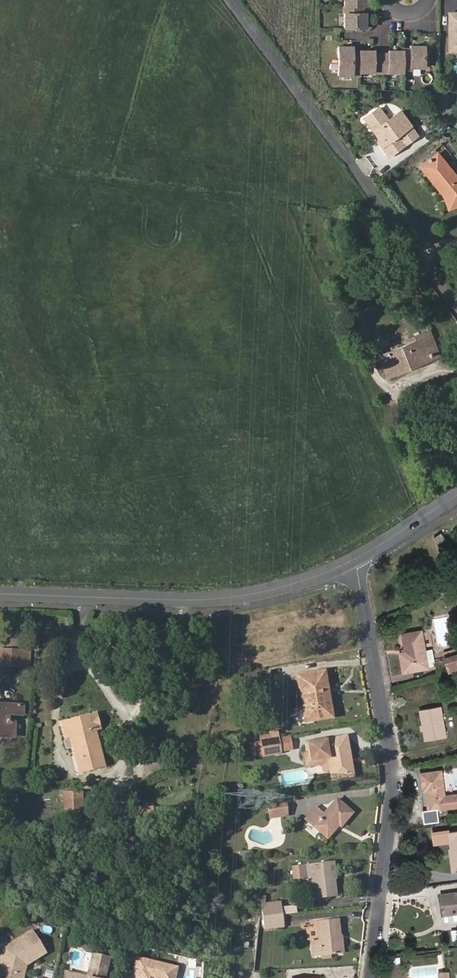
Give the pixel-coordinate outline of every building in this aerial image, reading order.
[(345,26),(366,27),(366,13),(366,12),(362,12),(362,5),(366,5),(366,0),(345,0),(345,26)] [(449,12),(449,32),(452,33),(452,50),(456,51),(456,12),(449,12)] [(353,51),(353,45),(339,45),(339,73),(360,74),(360,71),(403,72),(403,66),(424,67),(425,45),(410,45),(410,48),(403,48),(403,50),(389,50),(389,53),(374,53),(374,50),(360,49),(360,52),(353,51)] [(389,101),(382,106),(389,115),(396,110),(389,101)] [(388,124),(379,112),(365,122),(375,135),(378,140),(379,141),(378,145),(389,160),(405,148),(398,139),(410,130),(400,116),(388,124)] [(405,148),(417,140),(410,130),(398,139),(405,148)] [(444,161),(437,152),(434,155),(441,164),(444,161)] [(434,155),(421,165),(445,195),(449,208),(456,205),(456,176),(444,161),(441,164),(434,155)] [(432,359),(439,355),(430,331),(408,339),(410,344),(425,339),(432,359)] [(432,359),(425,339),(410,344),(380,355),(388,376),(432,359)] [(440,544),(447,540),(443,533),(436,537),(440,544)] [(427,655),(422,631),(403,634),(407,652),(402,653),(405,671),(437,665),(434,653),(427,655)] [(27,649),(0,648),(0,663),(26,664),(27,649)] [(322,701),(329,700),(324,670),(317,672),(322,701)] [(305,720),(331,716),(329,700),(322,701),(317,672),(297,675),(305,720)] [(12,730),(12,719),(6,718),(6,712),(22,712),(23,703),(7,702),(7,705),(1,705),(1,701),(0,701),(0,730),(12,730)] [(446,737),(441,706),(422,709),(424,723),(425,730),(427,740),(446,737)] [(102,726),(98,710),(65,718),(69,735),(72,737),(75,736),(83,767),(106,761),(98,730),(101,729),(102,726)] [(276,729),(259,732),(261,740),(277,736),(276,729)] [(263,754),(280,751),(277,736),(261,740),(263,751),(263,754)] [(350,757),(346,736),(308,742),(310,752),(311,759),(321,758),(329,757),(332,770),(332,775),(349,771),(346,758),(350,757)] [(302,743),(303,752),(310,752),(308,742),(302,743)] [(332,770),(329,757),(321,758),(322,764),(323,765),(324,771),(332,770)] [(333,778),(352,775),(350,757),(346,758),(349,771),(332,775),(333,778)] [(442,770),(421,773),(424,790),(426,790),(430,809),(456,806),(456,794),(445,796),(442,770)] [(89,812),(87,792),(67,795),(69,815),(89,812)] [(324,813),(316,806),(306,819),(327,836),(338,824),(340,825),(352,812),(336,799),(324,813)] [(287,813),(286,800),(269,801),(271,815),(287,813)] [(450,842),(449,832),(449,831),(432,833),(433,844),(450,842)] [(449,832),(450,842),(451,848),(455,848),(456,860),(456,831),(449,832)] [(331,878),(330,860),(293,864),(294,879),(313,876),(315,897),(336,894),(334,878),(331,878)] [(441,895),(444,915),(446,915),(447,922),(456,921),(456,893),(441,895)] [(281,914),(280,901),(263,903),(264,916),(281,914)] [(283,926),(281,914),(264,916),(266,928),(283,926)] [(339,934),(337,918),(317,920),(320,939),(312,940),(314,955),(339,952),(337,934),(339,934)] [(32,926),(4,943),(0,960),(0,973),(18,977),(22,977),(26,959),(38,952),(35,946),(43,942),(32,926)] [(115,938),(108,936),(106,943),(114,944),(115,938)] [(46,947),(43,942),(35,946),(38,952),(46,947)] [(77,970),(75,977),(105,977),(111,953),(94,949),(88,973),(77,970)] [(148,976),(149,971),(155,973),(154,977),(157,977),(174,977),(178,960),(175,960),(174,962),(137,953),(132,972),(148,976)] [(70,977),(75,977),(77,970),(65,967),(63,976),(70,977)]
